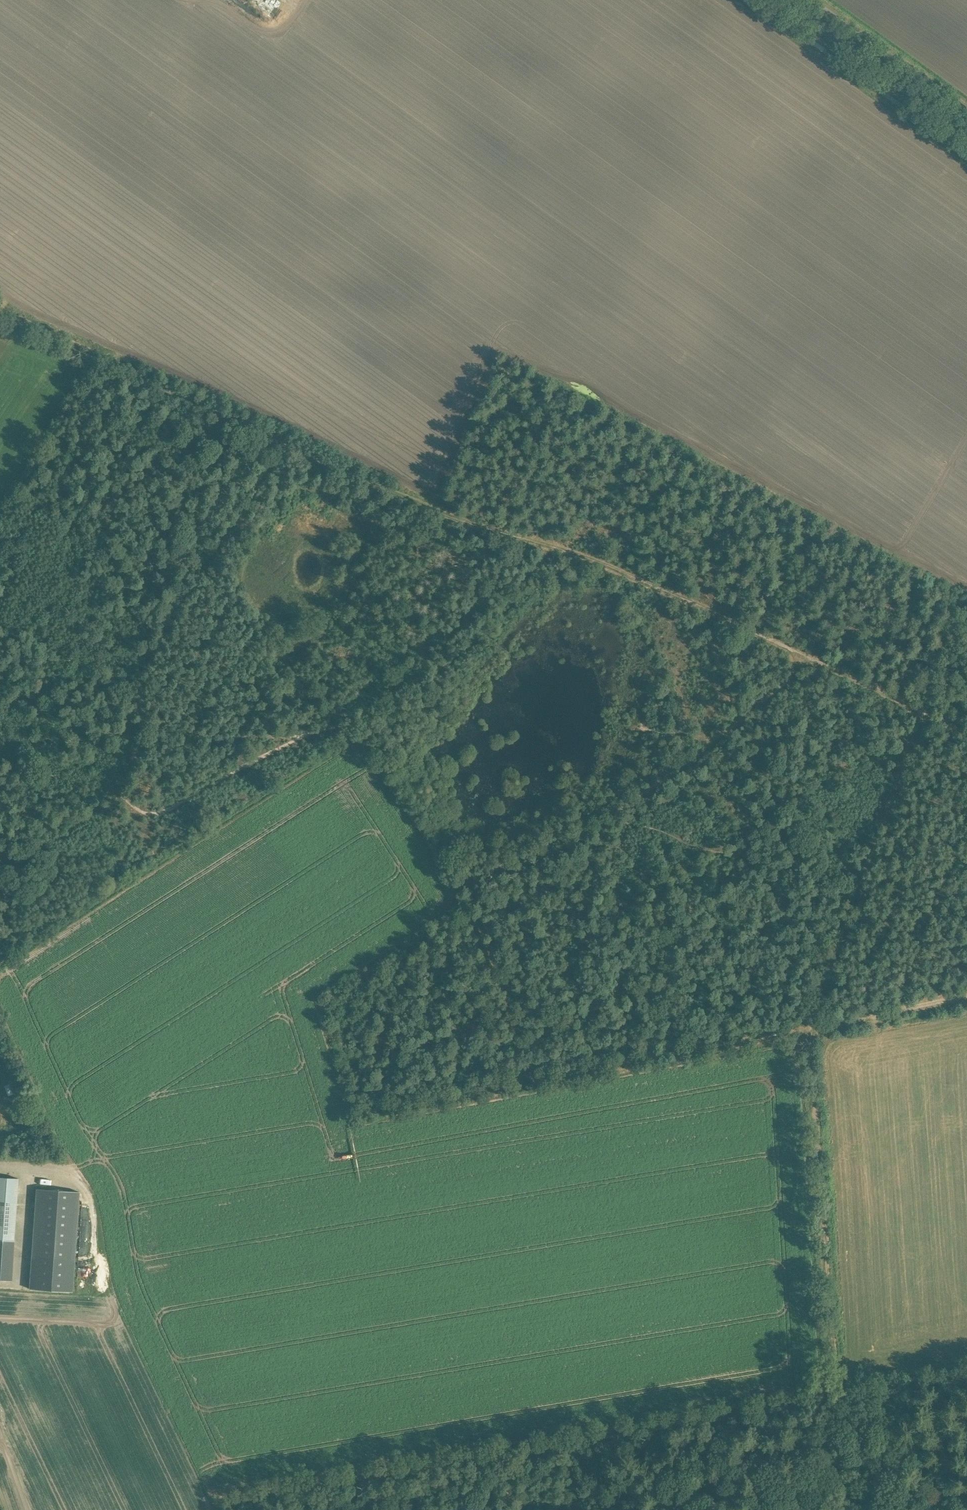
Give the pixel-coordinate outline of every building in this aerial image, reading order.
[(19,1091),(13,1079),(9,1081),(10,1083),(4,1086),(8,1096),(19,1091)] [(19,1178),(0,1177),(0,1280),(12,1281),(19,1178)] [(80,1192),(36,1189),(29,1289),(73,1292),(80,1192)]
